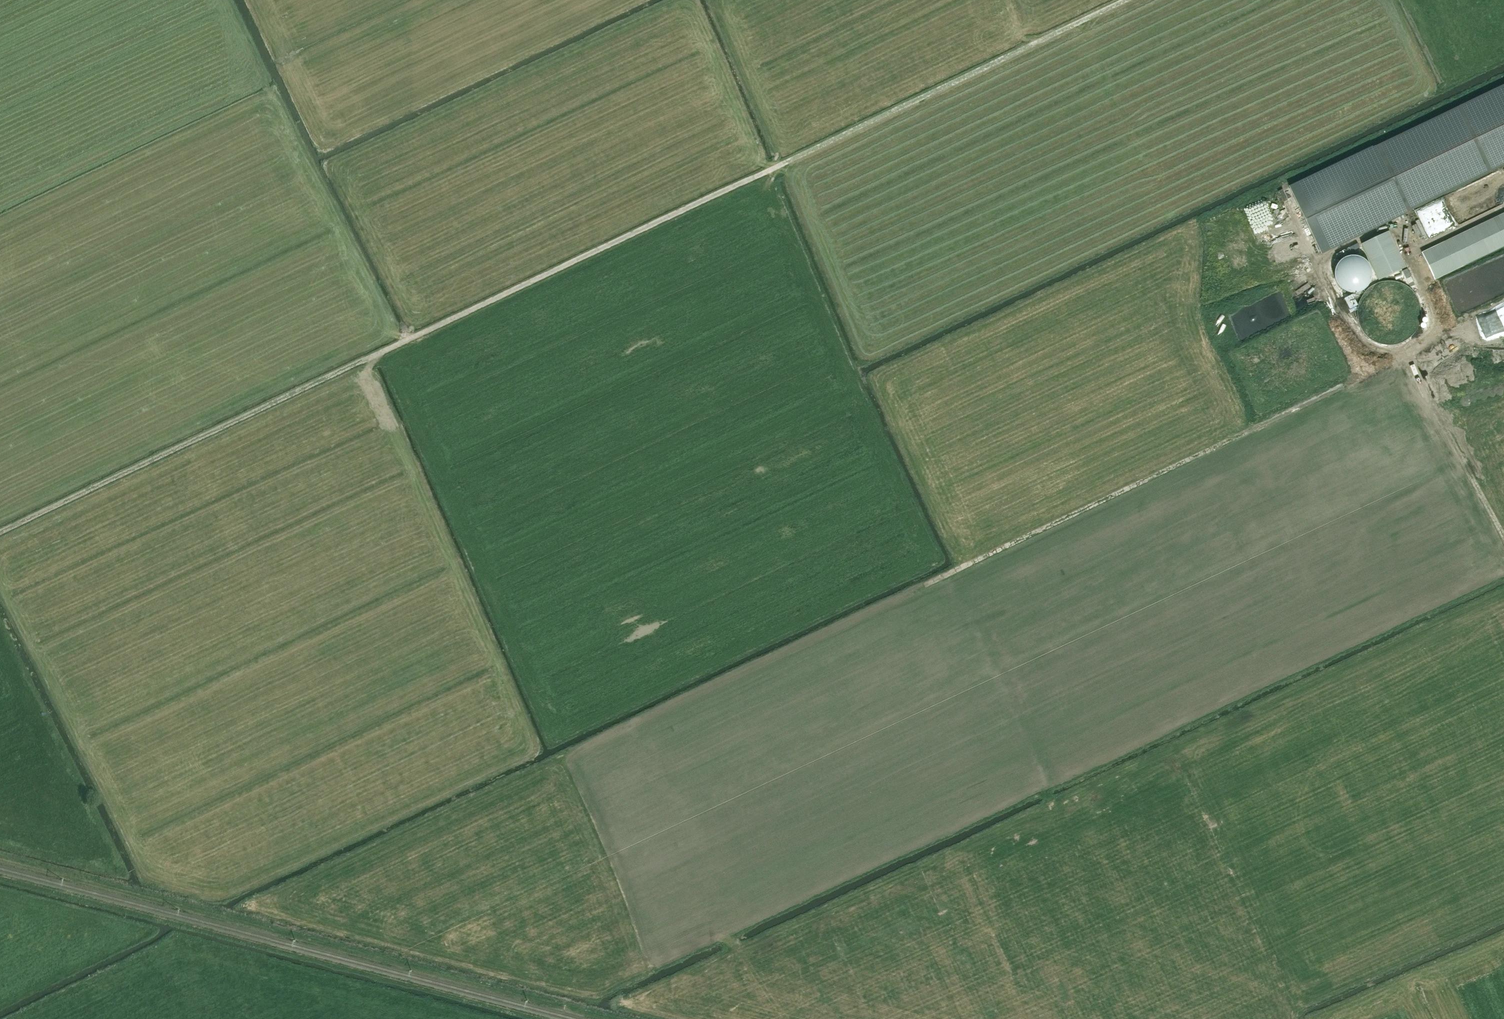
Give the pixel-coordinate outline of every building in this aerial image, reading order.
[(1372,147),(1403,213),(1491,171),(1503,165),(1503,85),(1460,106),(1395,137),(1372,147)] [(1372,147),(1289,187),(1320,252),(1403,213),(1372,147)] [(1422,252),(1435,279),(1503,246),(1503,213),(1422,252)] [(1389,231),(1359,244),(1376,280),(1405,267),(1389,231)] [(1351,259),(1354,266),(1362,262),(1358,255),(1351,259)]
